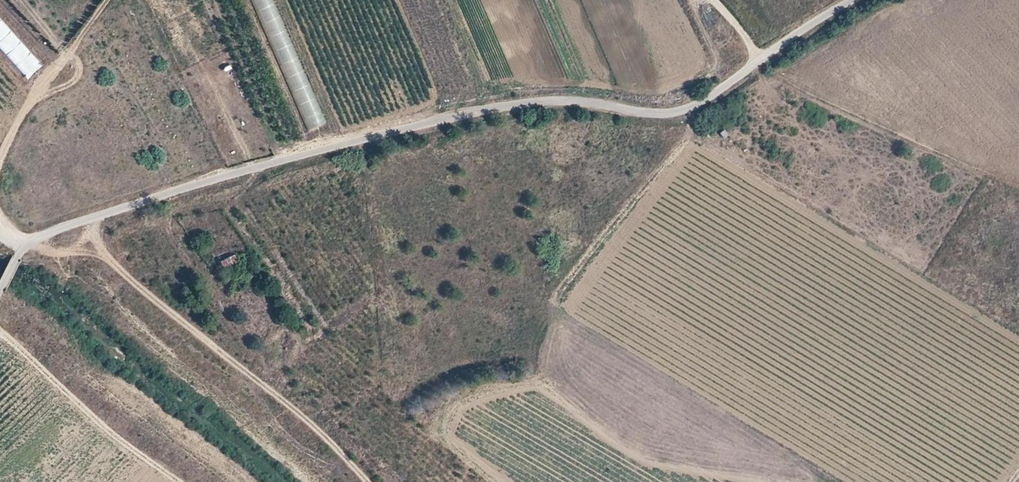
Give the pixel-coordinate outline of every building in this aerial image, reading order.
[(29,78),(42,65),(19,41),(14,46),(9,41),(1,49),(29,78)] [(234,255),(219,260),(222,269),(237,264),(234,255)]
